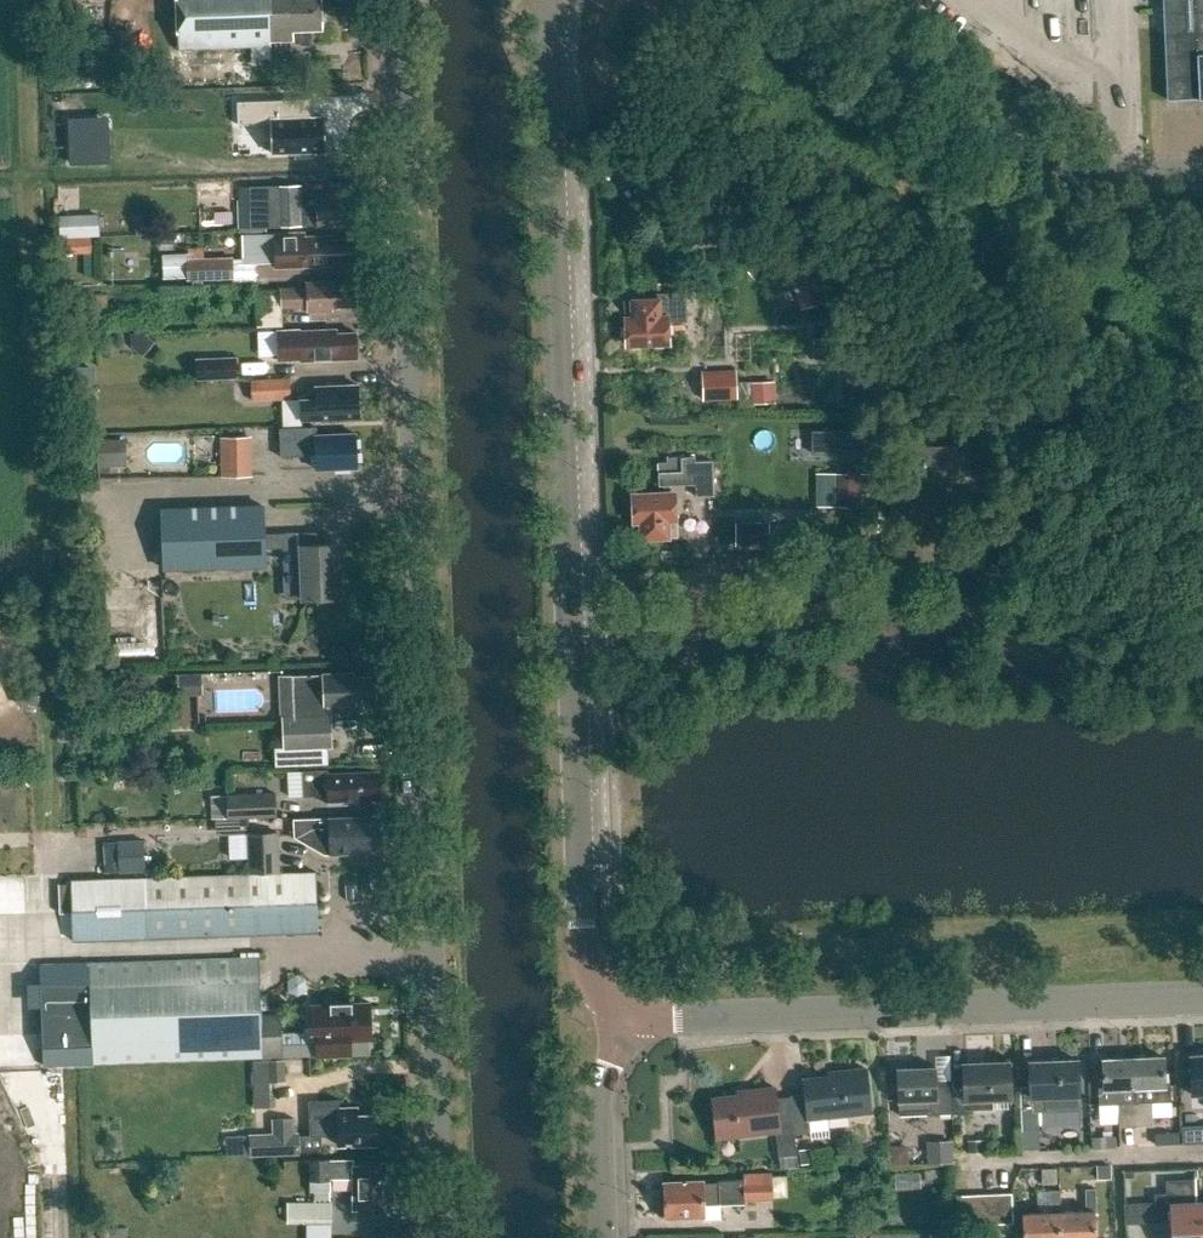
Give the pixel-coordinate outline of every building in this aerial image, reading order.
[(184,50),(250,47),(248,53),(272,56),(271,36),(295,35),(294,27),(322,26),(321,22),(325,17),(325,10),(321,7),(320,0),(182,0),(184,50)] [(1170,99),(1202,97),(1202,0),(1166,0),(1170,99)] [(286,96),(220,99),(222,122),(251,121),(253,149),(310,148),(310,113),(287,114),(286,96)] [(94,118),(68,119),(70,162),(108,161),(107,132),(95,132),(94,118)] [(302,186),(238,188),(239,227),(304,225),(304,221),(316,220),(316,223),(355,221),(354,193),(315,194),(316,206),(302,206),(302,186)] [(99,214),(59,215),(59,238),(100,236),(99,214)] [(242,234),(242,262),(275,262),(303,261),(303,264),(324,264),(324,260),(351,259),(351,255),(353,253),(352,244),(350,242),(350,238),(330,239),(330,235),(304,236),(304,234),(259,234),(242,234)] [(159,236),(159,249),(174,249),(174,235),(159,236)] [(91,241),(66,241),(67,253),(92,253),(91,241)] [(189,253),(162,254),(164,278),(187,277),(187,280),(234,279),(233,257),(189,258),(189,253)] [(797,292),(801,309),(826,302),(817,269),(796,275),(800,291),(797,292)] [(282,326),(281,307),(307,306),(307,310),(326,309),(326,305),(354,304),(353,283),(332,284),(332,280),(306,281),(307,285),(280,286),(280,290),(256,291),(257,327),(282,326)] [(632,301),(633,313),(625,313),(627,344),(669,341),(667,316),(685,314),(683,292),(657,294),(657,300),(632,301)] [(300,329),(277,329),(278,358),(300,357),(300,359),(331,358),(331,360),(358,360),(357,348),(360,346),(360,340),(357,338),(357,333),(337,334),(337,329),(300,330),(300,329)] [(235,356),(194,357),(195,379),(236,378),(235,356)] [(736,369),(702,371),(704,399),(737,398),(736,369)] [(289,378),(249,379),(250,400),(289,399),(289,378)] [(769,381),(749,383),(751,400),(771,398),(769,381)] [(315,398),(301,399),(302,415),(316,415),(316,418),(359,416),(358,383),(315,385),(315,398)] [(298,456),(298,454),(315,454),(315,469),(356,467),(355,432),(315,434),(315,425),(279,427),(280,456),(298,456)] [(221,437),(221,477),(252,476),(252,437),(221,437)] [(127,468),(127,440),(98,441),(98,468),(127,468)] [(957,444),(916,445),(917,478),(958,477),(957,444)] [(663,486),(663,494),(632,496),(634,537),(675,535),(673,494),(671,494),(670,485),(695,484),(695,496),(714,495),(712,460),(695,461),(694,456),(666,457),(667,462),(657,462),(658,486),(663,486)] [(859,507),(859,474),(835,474),(834,507),(859,507)] [(163,570),(262,567),(262,548),(284,547),(284,573),(301,572),(302,600),(339,599),(337,544),(304,545),(304,534),(262,535),(261,505),(161,508),(163,570)] [(770,523),(736,523),(737,547),(770,546),(770,523)] [(371,694),(376,691),(376,682),(371,679),(371,675),(351,675),(351,672),(322,673),(322,675),(293,676),(294,713),(279,713),(280,745),(271,745),(272,764),(325,763),(324,744),(327,744),(326,712),(322,712),(322,703),(351,702),(351,698),(371,697),(371,694)] [(178,674),(179,695),(200,695),(200,674),(178,674)] [(38,688),(16,688),(17,705),(39,704),(38,688)] [(302,797),(327,796),(328,804),(355,803),(357,799),(379,798),(378,771),(328,773),(328,769),(301,770),(302,797)] [(211,818),(277,817),(276,793),(226,794),(226,796),(210,796),(211,818)] [(381,847),(380,828),(382,827),(382,821),(380,819),(380,818),(293,820),(294,837),(322,853),(357,852),(357,848),(381,847)] [(247,830),(249,872),(280,871),(278,829),(247,830)] [(120,840),(121,872),(146,871),(145,839),(120,840)] [(317,872),(70,880),(72,941),(319,933),(317,872)] [(89,964),(40,965),(43,1065),(92,1063),(260,1057),(283,1057),(317,1056),(317,1057),(352,1056),(351,1041),(372,1040),(371,1003),(311,1005),(312,1032),(283,1033),(282,1015),(260,1016),(258,958),(89,964)] [(1161,1057),(1131,1058),(1135,1126),(1150,1126),(1149,1102),(1172,1101),(1171,1085),(1162,1085),(1161,1057)] [(1188,1057),(1189,1096),(1202,1095),(1202,1057),(1188,1057)] [(1100,1059),(1101,1087),(1098,1088),(1098,1104),(1116,1103),(1117,1127),(1135,1126),(1131,1058),(1100,1059)] [(252,1061),(254,1108),(271,1107),(270,1082),(286,1082),(285,1060),(252,1061)] [(1076,1061),(1027,1063),(1028,1086),(1018,1087),(1020,1131),(1037,1131),(1037,1122),(1078,1120),(1076,1061)] [(951,1114),(978,1113),(978,1109),(994,1109),(994,1097),(1010,1096),(1008,1064),(962,1066),(962,1079),(950,1080),(951,1114)] [(935,1080),(934,1066),(897,1067),(899,1116),(951,1114),(950,1080),(950,1079),(935,1080)] [(806,1094),(790,1096),(796,1155),(797,1155),(795,1134),(809,1132),(807,1119),(870,1111),(865,1069),(839,1072),(840,1075),(804,1080),(806,1094)] [(796,1155),(790,1096),(775,1098),(774,1087),(748,1091),(749,1095),(712,1100),(717,1139),(775,1132),(778,1157),(779,1157),(781,1169),(788,1169),(798,1168),(796,1155)] [(323,1137),(323,1135),(337,1135),(338,1145),(376,1144),(375,1115),(358,1115),(357,1107),(337,1108),(337,1099),(309,1100),(311,1135),(299,1135),(299,1133),(294,1133),(294,1117),(271,1118),(272,1134),(224,1135),(225,1153),(249,1152),(249,1155),(300,1153),(300,1151),(316,1150),(321,1145),(321,1137),(323,1137)] [(1115,1136),(1104,1136),(1104,1148),(1115,1147),(1115,1136)] [(968,1140),(968,1152),(983,1152),(983,1140),(968,1140)] [(952,1141),(927,1141),(927,1163),(952,1162),(952,1141)] [(813,1148),(799,1150),(800,1164),(814,1162),(813,1148)] [(330,1181),(330,1179),(351,1179),(352,1210),(388,1208),(387,1164),(353,1165),(353,1159),(308,1160),(308,1182),(330,1181)] [(703,1182),(663,1184),(664,1218),(704,1217),(704,1220),(720,1220),(720,1204),(745,1203),(745,1201),(773,1200),(772,1180),(771,1180),(770,1173),(744,1174),(744,1180),(718,1180),(718,1184),(703,1184),(703,1182)] [(1084,1190),(1084,1211),(1057,1212),(1058,1237),(1094,1237),(1094,1211),(1095,1211),(1094,1189),(1084,1190)] [(1048,1191),(1049,1213),(1021,1214),(1021,1237),(1058,1237),(1057,1212),(1057,1204),(1057,1191),(1048,1191)] [(983,1225),(997,1225),(996,1194),(982,1195),(983,1225)] [(996,1194),(997,1225),(1011,1224),(1010,1194),(996,1194)] [(1198,1204),(1168,1206),(1168,1194),(1153,1195),(1154,1224),(1169,1223),(1169,1237),(1199,1237),(1198,1204)] [(969,1226),(983,1225),(982,1195),(968,1196),(969,1226)] [(955,1226),(969,1226),(968,1196),(954,1196),(955,1226)] [(331,1202),(286,1202),(286,1222),(331,1222),(331,1202)] [(102,1228),(103,1237),(129,1237),(128,1227),(102,1228)]
